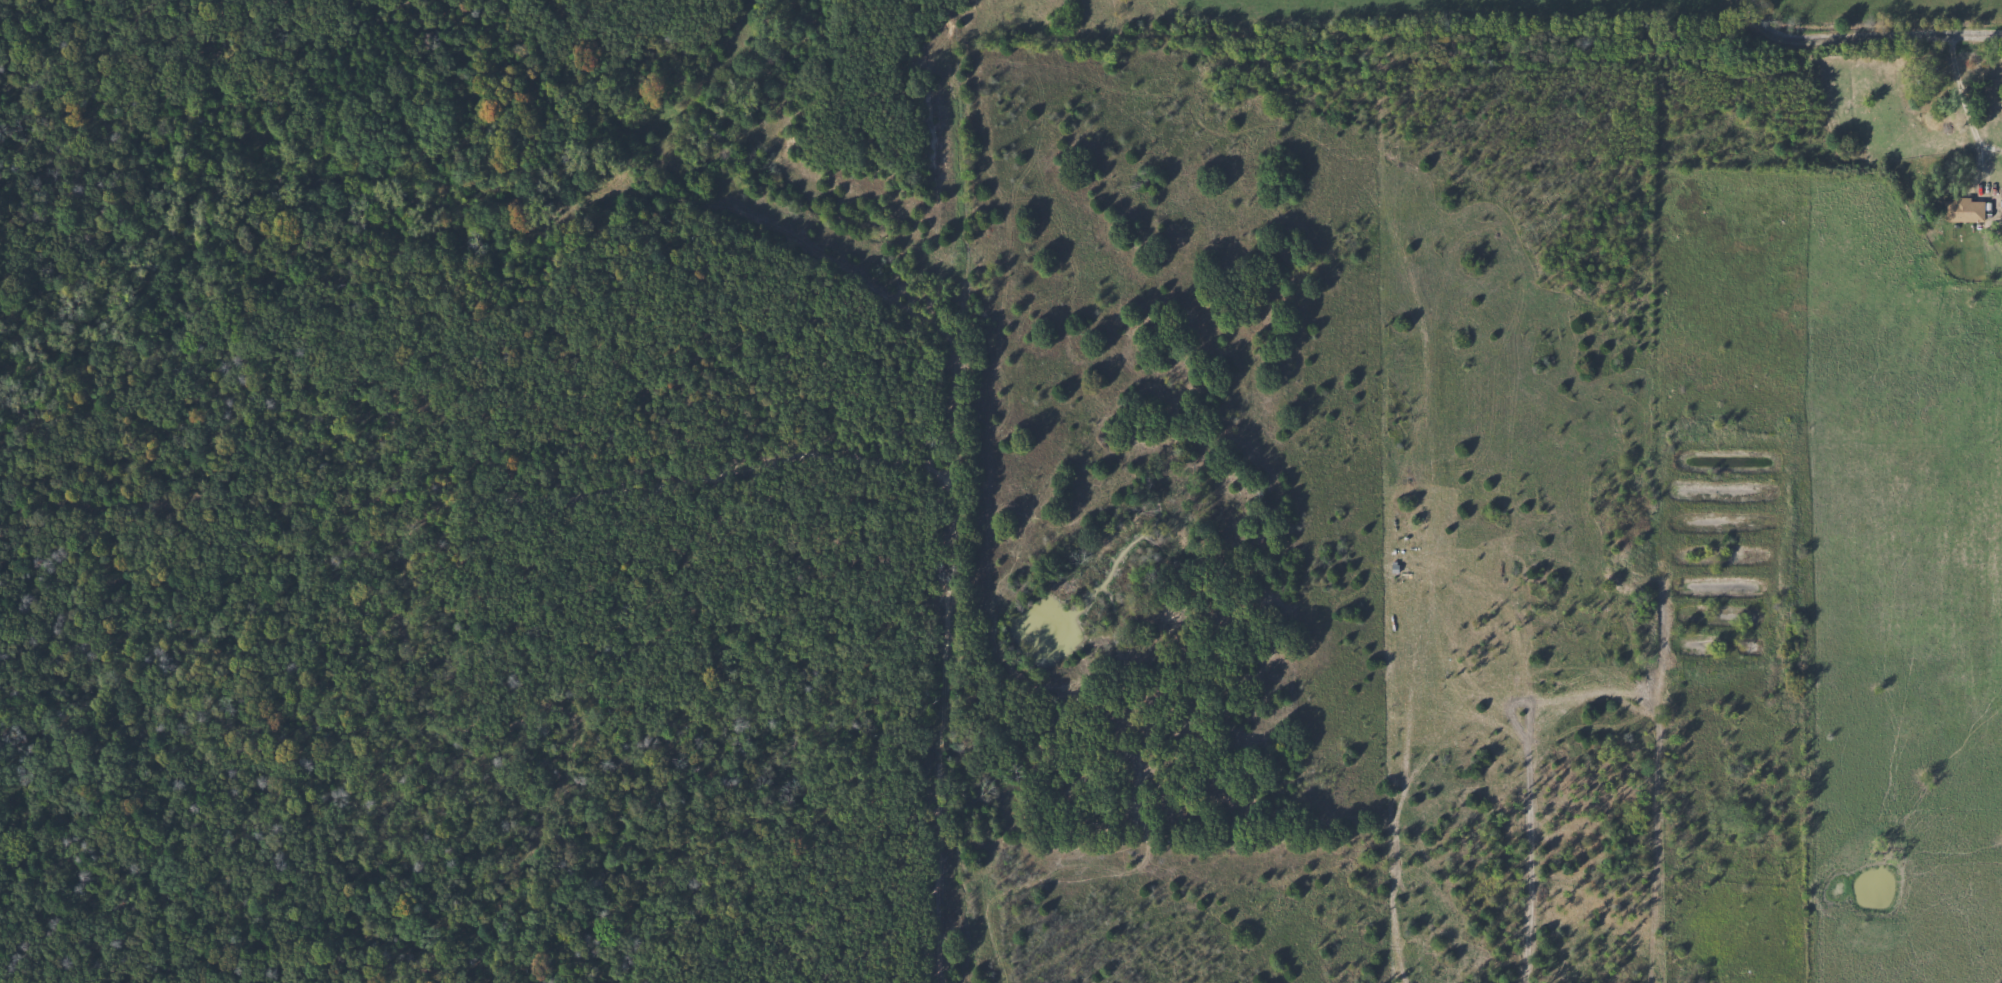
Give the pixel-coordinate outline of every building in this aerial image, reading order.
[(1982,221),(1941,221),(1941,199),(1982,199),(1982,221)]
